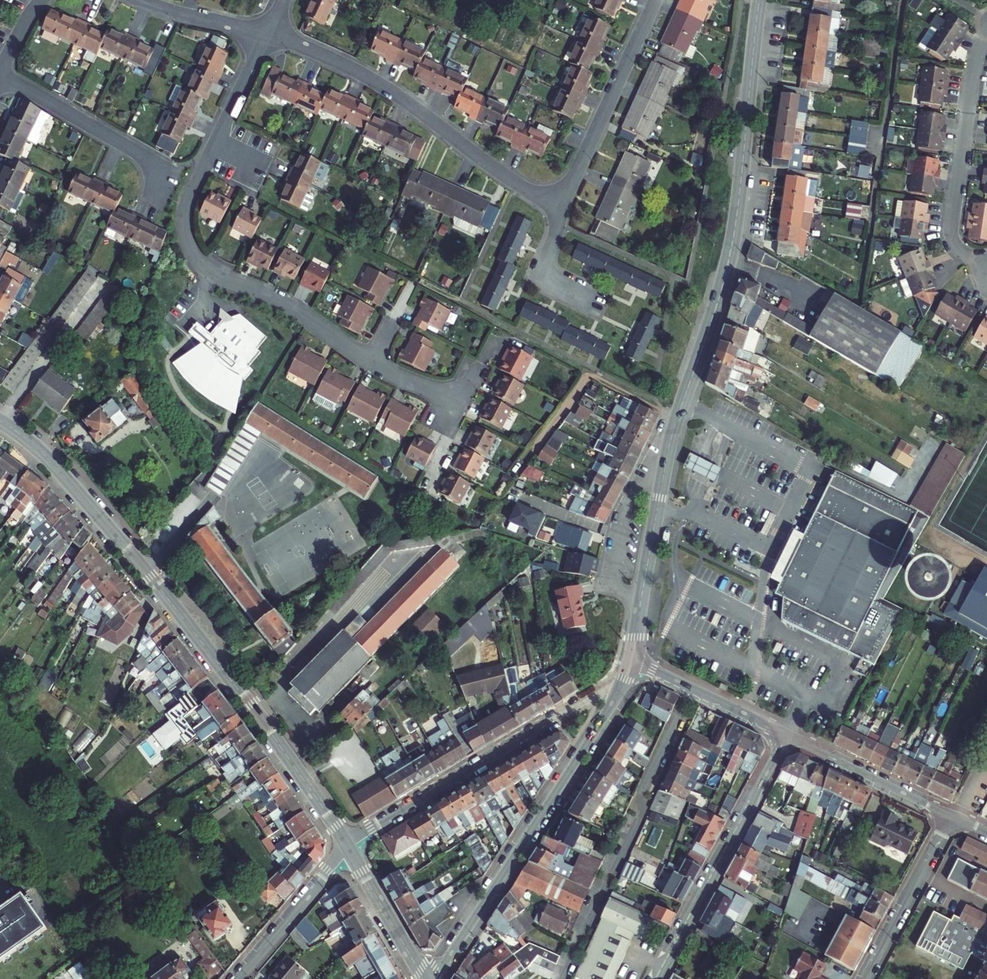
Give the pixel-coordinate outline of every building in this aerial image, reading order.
[(313,1),(306,17),(324,25),(334,3),(329,0),(311,0),(313,1)] [(620,1),(623,2),(624,0),(598,0),(594,8),(612,17),(620,1)] [(677,10),(703,22),(707,13),(705,12),(711,0),(682,0),(677,10)] [(813,9),(841,12),(844,13),(845,5),(838,4),(838,0),(814,0),(814,1),(813,9)] [(811,16),(809,32),(837,37),(841,12),(813,9),(812,16),(811,16)] [(690,45),(697,31),(699,32),(703,22),(677,10),(662,44),(664,44),(659,53),(671,58),(674,49),(691,57),(696,48),(690,45)] [(43,29),(75,44),(85,23),(77,19),(76,23),(51,11),(43,29)] [(580,24),(586,27),(580,40),(601,50),(604,43),(601,42),(608,26),(584,15),(580,24)] [(931,27),(960,46),(964,40),(960,37),(967,27),(949,15),(945,21),(936,16),(930,26),(931,27)] [(85,23),(75,44),(88,50),(83,59),(93,64),(98,55),(97,54),(100,48),(106,36),(90,29),(92,26),(85,23)] [(960,46),(931,27),(920,44),(945,60),(952,50),(956,52),(960,46)] [(126,34),(124,37),(109,30),(106,36),(100,48),(123,58),(133,37),(126,34)] [(371,49),(387,57),(385,60),(393,63),(402,42),(380,31),(371,49)] [(809,32),(806,49),(826,51),(836,53),(838,37),(837,37),(809,32)] [(214,36),(199,68),(220,78),(223,71),(220,70),(227,54),(221,51),(226,41),(214,36)] [(133,37),(123,58),(145,69),(144,71),(154,75),(166,49),(156,44),(153,51),(138,44),(140,41),(133,37)] [(587,71),(594,56),(597,57),(601,50),(580,40),(569,63),(574,65),(587,71)] [(402,42),(393,63),(400,66),(401,63),(417,70),(422,59),(425,52),(402,42)] [(806,49),(804,65),(824,68),(826,51),(806,49)] [(833,69),(836,53),(826,51),(824,68),(831,69),(833,69)] [(653,62),(638,95),(664,107),(668,98),(666,97),(672,84),(677,86),(685,69),(657,56),(654,62),(653,62)] [(417,70),(414,77),(429,84),(428,88),(435,91),(445,70),(422,59),(417,70)] [(445,70),(435,91),(442,94),(444,91),(459,98),(463,89),(467,80),(459,76),(463,68),(448,62),(445,70)] [(584,89),(592,74),(587,71),(574,65),(563,88),(584,98),(588,90),(584,89)] [(828,93),(831,69),(824,68),(804,65),(800,89),(810,90),(828,93)] [(924,67),(922,85),(948,89),(949,81),(944,80),(946,71),(924,67)] [(206,100),(213,84),(216,85),(220,78),(199,68),(188,91),(201,97),(206,100)] [(273,94),(295,104),(305,83),(298,80),(296,83),(281,76),(283,72),(273,68),(261,94),(271,98),(273,94)] [(318,115),(320,109),(326,97),(310,90),(312,86),(305,83),(295,104),(318,115)] [(194,112),(201,97),(188,91),(183,89),(177,85),(169,101),(176,104),(173,111),(194,121),(197,114),(194,112)] [(919,102),(920,102),(939,105),(941,105),(942,95),(947,96),(948,89),(922,85),(919,102)] [(783,87),(780,110),(806,114),(810,90),(800,89),(783,87)] [(570,119),(578,103),(581,105),(584,98),(563,88),(553,111),(570,119)] [(459,98),(455,107),(470,114),(469,117),(476,121),(486,100),(463,89),(459,98)] [(320,109),(343,119),(353,98),(345,95),(344,98),(329,91),(326,97),(320,109)] [(638,95),(619,136),(633,142),(636,135),(647,139),(658,116),(660,117),(664,107),(638,95)] [(353,98),(343,119),(366,130),(371,118),(374,112),(358,105),(360,102),(353,98)] [(26,141),(36,145),(41,135),(39,134),(46,120),(47,120),(50,115),(22,99),(17,110),(15,109),(11,118),(13,119),(7,131),(26,141)] [(483,124),(485,121),(500,128),(505,118),(508,110),(486,100),(476,121),(483,124)] [(780,110),(777,127),(804,130),(806,114),(780,110)] [(180,142),(187,127),(191,128),(194,121),(173,111),(162,134),(166,136),(175,140),(180,142)] [(922,113),(920,130),(946,134),(947,126),(943,126),(944,116),(922,113)] [(388,122),(387,125),(371,118),(366,130),(363,135),(385,146),(395,125),(388,122)] [(528,128),(505,118),(500,128),(496,136),(512,143),(511,146),(518,149),(528,128)] [(849,137),(867,140),(870,123),(852,121),(849,137)] [(395,125),(385,146),(418,161),(426,143),(401,131),(402,128),(395,125)] [(539,125),(536,132),(528,128),(518,149),(525,153),(527,150),(543,157),(551,139),(550,138),(553,131),(539,125)] [(775,143),(801,147),(804,130),(777,127),(775,143)] [(938,154),(938,151),(939,151),(941,141),(945,141),(946,134),(920,130),(917,151),(938,154)] [(16,162),(26,141),(7,131),(1,144),(0,144),(0,154),(8,158),(16,162)] [(175,140),(166,136),(163,141),(172,146),(175,140)] [(847,153),(865,156),(867,140),(849,137),(847,153)] [(788,169),(801,171),(804,147),(801,147),(775,143),(772,167),(788,169)] [(642,188),(640,187),(651,164),(627,153),(611,186),(638,198),(642,188)] [(292,168),(289,175),(310,185),(314,178),(322,182),(329,166),(323,163),(303,154),(296,170),(292,168)] [(906,174),(913,175),(939,179),(940,171),(936,170),(938,161),(909,157),(906,174)] [(6,168),(0,180),(20,190),(20,189),(22,188),(24,184),(23,182),(30,168),(21,164),(16,162),(8,158),(4,167),(6,168)] [(21,164),(30,168),(32,162),(24,158),(21,164)] [(853,176),(870,178),(872,166),(855,163),(853,176)] [(819,174),(801,171),(788,169),(785,194),(815,198),(819,174)] [(445,214),(457,188),(423,173),(422,175),(413,171),(402,196),(411,200),(410,203),(426,211),(429,204),(436,208),(435,210),(445,214)] [(68,192),(91,203),(101,182),(94,179),(92,182),(77,174),(68,192)] [(310,185),(289,175),(286,182),(289,184),(281,200),(299,208),(308,212),(314,198),(306,194),(310,185)] [(933,196),(934,186),(938,186),(939,179),(913,175),(911,195),(928,197),(928,195),(933,196)] [(25,193),(20,190),(0,180),(0,207),(9,211),(10,211),(15,213),(25,193)] [(101,182),(91,203),(114,213),(116,209),(122,196),(107,188),(108,185),(101,182)] [(638,198),(611,186),(596,219),(601,221),(595,235),(614,244),(631,206),(633,207),(638,198)] [(479,225),(489,205),(490,203),(457,188),(445,214),(453,218),(454,227),(475,236),(479,225)] [(210,193),(200,213),(220,223),(232,201),(221,195),(219,198),(210,193)] [(783,210),(813,214),(815,198),(785,194),(783,210)] [(897,201),(895,218),(928,223),(929,215),(925,214),(926,205),(905,201),(905,202),(897,201)] [(848,203),(846,218),(860,220),(862,205),(848,203)] [(941,214),(942,204),(932,203),(932,213),(941,214)] [(972,214),(968,213),(967,221),(986,224),(986,206),(974,204),(972,214)] [(479,225),(491,231),(500,210),(489,205),(479,225)] [(233,228),(252,238),(262,220),(256,217),(251,214),(252,211),(244,207),(233,228)] [(133,214),(131,217),(116,209),(114,213),(107,227),(130,238),(140,217),(133,214)] [(780,226),(800,229),(807,233),(810,234),(813,214),(783,210),(780,226)] [(518,216),(498,260),(502,261),(482,305),(495,311),(515,268),(512,266),(532,223),(518,216)] [(140,217),(130,238),(151,248),(149,253),(155,256),(152,261),(157,264),(167,234),(145,223),(146,220),(140,217)] [(921,239),(923,229),(927,230),(928,223),(895,218),(893,229),(901,230),(900,236),(921,239)] [(0,220),(0,230),(1,231),(2,229),(9,233),(12,227),(0,220)] [(967,221),(966,228),(970,229),(969,239),(986,242),(986,224),(967,221)] [(800,229),(780,226),(778,242),(778,243),(776,254),(796,256),(797,249),(805,250),(807,233),(800,229)] [(0,236),(0,264),(7,252),(8,249),(2,245),(5,239),(0,236)] [(262,266),(268,270),(278,250),(258,240),(247,262),(261,269),(262,266)] [(573,258),(660,298),(666,284),(579,244),(573,258)] [(751,245),(747,259),(776,269),(778,261),(766,253),(751,245)] [(295,279),(305,260),(285,250),(274,271),(282,276),(283,273),(295,279)] [(907,277),(932,267),(929,260),(925,262),(920,250),(900,258),(907,277)] [(20,259),(7,252),(0,264),(0,266),(6,269),(9,263),(15,267),(20,259)] [(185,264),(181,267),(185,273),(189,270),(185,264)] [(330,274),(311,264),(300,284),(313,291),(314,289),(320,292),(327,279),(330,274)] [(935,288),(930,276),(934,274),(932,267),(907,277),(900,280),(907,298),(915,296),(924,318),(938,294),(931,289),(935,288)] [(370,294),(367,300),(379,306),(383,300),(382,299),(387,288),(391,290),(395,281),(369,268),(359,288),(370,294)] [(0,284),(0,293),(14,301),(21,304),(31,286),(32,287),(35,282),(34,280),(31,279),(30,280),(8,269),(0,284)] [(88,270),(2,385),(12,392),(98,278),(88,270)] [(760,286),(740,279),(736,293),(764,310),(898,389),(922,346),(835,294),(814,330),(787,313),(787,314),(758,297),(761,287),(760,286)] [(112,285),(71,340),(82,348),(90,337),(100,323),(124,292),(112,285)] [(14,301),(0,293),(0,320),(3,322),(14,301)] [(736,293),(727,320),(750,328),(753,330),(764,310),(736,293)] [(935,313),(950,322),(964,299),(957,295),(955,299),(946,294),(935,313)] [(370,318),(375,310),(349,296),(338,316),(343,318),(339,325),(359,335),(362,328),(361,327),(367,317),(370,318)] [(416,318),(412,325),(425,331),(428,325),(439,331),(450,311),(424,297),(420,306),(423,308),(417,319),(416,318)] [(977,312),(968,307),(970,303),(964,299),(950,322),(966,331),(977,312)] [(520,316),(563,337),(562,340),(605,361),(611,348),(568,327),(569,323),(526,302),(520,316)] [(647,313),(626,356),(639,362),(660,319),(647,313)] [(211,399),(228,408),(233,396),(239,396),(243,379),(245,380),(253,371),(248,367),(261,353),(257,349),(267,338),(240,315),(230,319),(226,323),(223,320),(216,329),(218,331),(213,336),(197,323),(189,333),(202,344),(174,362),(189,381),(197,389),(211,399)] [(985,317),(974,336),(986,344),(986,319),(985,317)] [(727,320),(720,342),(754,354),(760,334),(753,330),(750,328),(727,320)] [(100,323),(90,337),(94,340),(104,326),(100,323)] [(774,335),(765,331),(763,335),(772,340),(774,335)] [(424,372),(434,352),(430,349),(433,343),(414,333),(410,340),(411,340),(406,351),(403,350),(398,358),(424,372)] [(797,348),(809,353),(812,344),(799,339),(797,348)] [(754,354),(720,342),(716,352),(756,366),(760,356),(754,354)] [(289,371),(315,385),(328,361),(321,357),(320,359),(309,353),(311,350),(302,345),(289,371)] [(510,345),(503,359),(505,360),(500,370),(520,380),(532,357),(530,356),(522,352),(510,345)] [(525,346),(522,352),(530,356),(533,350),(525,346)] [(716,352),(713,362),(756,378),(758,378),(759,379),(763,369),(762,368),(756,366),(716,352)] [(713,362),(709,373),(729,380),(730,378),(740,382),(746,384),(748,379),(755,382),(756,378),(713,362)] [(0,367),(0,379),(3,381),(8,371),(0,367)] [(313,400),(333,410),(339,399),(345,402),(355,383),(349,379),(348,380),(337,375),(339,372),(330,367),(313,400)] [(76,392),(48,371),(33,391),(62,412),(76,392)] [(827,380),(812,371),(808,377),(823,386),(827,380)] [(729,380),(709,373),(705,384),(733,400),(755,413),(759,404),(746,398),(747,398),(745,397),(746,392),(738,389),(740,382),(730,378),(729,380)] [(131,374),(121,382),(150,420),(148,422),(154,430),(165,421),(131,374)] [(496,386),(491,394),(513,405),(524,386),(504,375),(501,382),(498,387),(496,386)] [(360,385),(347,409),(373,423),(387,397),(378,392),(377,395),(366,390),(366,388),(360,385)] [(236,412),(239,396),(233,396),(228,408),(236,412)] [(597,405),(583,397),(578,405),(580,406),(591,412),(593,413),(597,405)] [(821,404),(809,397),(805,404),(817,412),(821,404)] [(625,398),(620,407),(654,426),(659,416),(625,398)] [(391,399),(381,418),(388,422),(385,426),(405,437),(419,411),(410,406),(408,409),(397,404),(398,402),(391,399)] [(511,409),(492,399),(489,405),(486,410),(484,409),(479,417),(501,429),(502,428),(509,431),(513,422),(506,419),(511,409)] [(93,432),(91,434),(99,443),(127,420),(120,411),(121,411),(112,400),(85,422),(93,432)] [(378,478),(258,403),(245,423),(261,433),(366,498),(378,478)] [(654,426),(620,407),(617,405),(612,413),(613,414),(650,435),(654,426)] [(586,421),(591,412),(580,406),(575,415),(583,419),(586,421)] [(575,415),(571,412),(565,421),(577,429),(583,419),(575,415)] [(610,423),(627,433),(646,443),(650,435),(613,414),(609,423),(610,423)] [(217,467),(205,488),(221,498),(261,433),(245,423),(217,467)] [(627,433),(610,423),(605,432),(642,452),(646,443),(627,433)] [(469,437),(465,445),(486,456),(496,437),(477,427),(472,438),(469,437)] [(562,443),(564,444),(568,436),(557,430),(552,437),(562,443)] [(642,452),(605,432),(603,431),(599,440),(637,461),(642,452)] [(552,437),(546,446),(557,452),(562,443),(552,437)] [(406,456),(416,461),(413,466),(423,471),(436,445),(428,441),(427,443),(422,441),(416,438),(406,456)] [(637,461),(599,440),(594,449),(600,452),(633,470),(637,461)] [(902,441),(897,450),(908,456),(913,447),(902,441)] [(947,444),(936,461),(956,473),(966,455),(947,444)] [(558,454),(546,446),(538,458),(550,466),(558,454)] [(484,459),(466,449),(460,460),(457,459),(453,467),(474,478),(484,459)] [(897,450),(893,457),(910,467),(914,460),(908,456),(897,450)] [(600,452),(596,462),(628,479),(633,470),(600,452)] [(15,478),(23,468),(5,455),(0,462),(0,483),(4,478),(8,473),(15,478)] [(956,473),(936,461),(931,470),(950,482),(956,473)] [(628,479),(596,462),(591,471),(623,488),(628,479)] [(878,462),(870,477),(894,488),(901,472),(878,462)] [(538,482),(543,472),(529,466),(521,476),(538,482)] [(17,488),(15,491),(6,502),(16,510),(39,480),(23,468),(15,478),(11,483),(17,488)] [(593,483),(619,497),(623,488),(591,471),(589,470),(587,473),(596,477),(593,483)] [(931,470),(926,479),(945,491),(950,482),(931,470)] [(782,581),(775,594),(783,598),(781,620),(874,666),(893,628),(905,611),(883,600),(930,517),(836,471),(802,538),(782,581)] [(11,483),(15,478),(8,473),(4,478),(11,483)] [(459,504),(470,484),(450,473),(447,480),(444,485),(442,484),(437,492),(459,504)] [(926,479),(920,489),(940,500),(945,491),(926,479)] [(28,517),(50,487),(39,480),(16,510),(14,513),(11,516),(14,518),(17,521),(23,513),(28,517)] [(593,483),(588,492),(614,506),(619,497),(593,483)] [(614,506),(588,492),(574,485),(570,494),(577,497),(583,501),(609,514),(614,506)] [(28,517),(25,520),(29,523),(33,519),(58,497),(50,487),(28,517)] [(920,489),(911,506),(930,517),(940,500),(920,489)] [(29,523),(35,530),(65,505),(58,497),(33,519),(29,523)] [(609,514),(583,501),(577,497),(569,511),(576,514),(604,524),(609,514)] [(38,536),(29,547),(35,552),(43,542),(40,539),(72,512),(65,505),(35,530),(34,531),(38,536)] [(538,513),(537,514),(518,505),(510,522),(530,531),(528,535),(536,538),(546,516),(538,513)] [(208,526),(221,516),(213,506),(188,536),(256,625),(274,612),(208,526)] [(560,506),(555,516),(564,521),(570,511),(560,506)] [(14,513),(8,509),(2,516),(8,521),(11,516),(14,513)] [(29,566),(37,572),(52,552),(51,551),(47,547),(79,520),(72,512),(40,539),(43,542),(45,544),(29,566)] [(79,520),(47,547),(51,551),(52,550),(57,546),(60,551),(55,555),(60,561),(74,542),(85,527),(79,520)] [(563,525),(556,542),(586,553),(592,535),(563,525)] [(85,527),(74,542),(77,545),(83,549),(93,536),(85,527)] [(478,529),(467,531),(468,536),(480,535),(490,538),(492,534),(478,529)] [(775,578),(782,581),(802,538),(796,535),(775,578)] [(352,538),(352,550),(366,550),(366,538),(352,538)] [(453,541),(437,544),(441,548),(368,624),(359,615),(344,631),(323,652),(316,645),(293,669),(300,676),(290,685),(294,688),(289,694),(310,715),(316,710),(319,713),(361,671),(368,679),(379,668),(373,662),(369,666),(367,664),(373,659),(371,657),(459,566),(455,562),(464,553),(453,541)] [(77,545),(74,542),(60,561),(58,564),(61,566),(77,545)] [(48,600),(55,605),(72,579),(74,576),(99,555),(89,543),(69,570),(48,600)] [(335,615),(391,551),(383,545),(337,598),(328,608),(335,615)] [(52,550),(55,555),(60,551),(57,546),(52,550)] [(564,573),(589,578),(591,572),(596,573),(599,560),(568,553),(564,573)] [(107,564),(99,555),(74,576),(78,581),(76,584),(72,591),(77,594),(83,585),(107,564)] [(544,562),(543,568),(558,571),(560,565),(544,562)] [(77,594),(72,602),(77,605),(86,590),(90,595),(115,574),(107,564),(83,585),(77,594)] [(984,568),(973,587),(962,581),(944,614),(986,639),(986,570),(984,568)] [(89,621),(98,604),(123,584),(115,574),(90,595),(94,600),(89,610),(87,608),(82,617),(89,621)] [(922,587),(923,589),(924,591),(926,592),(928,592),(931,591),(932,590),(934,588),(934,586),(934,584),(933,582),(931,580),(929,579),(928,579),(926,580),(924,580),(923,582),(922,583),(922,585),(922,587)] [(46,581),(40,588),(47,594),(53,586),(46,581)] [(98,604),(89,621),(97,625),(102,616),(99,615),(102,609),(106,614),(131,593),(123,584),(98,604)] [(586,626),(579,598),(583,597),(581,586),(556,591),(565,631),(586,626)] [(47,594),(40,588),(31,600),(39,606),(47,594)] [(487,603),(489,610),(505,595),(501,591),(487,603)] [(131,593),(106,614),(96,636),(100,638),(100,636),(118,645),(130,634),(137,622),(144,611),(139,606),(141,605),(131,593)] [(84,607),(87,608),(89,610),(94,600),(90,595),(84,607)] [(55,605),(48,601),(44,606),(51,611),(55,605)] [(474,635),(480,641),(494,629),(489,610),(487,603),(464,625),(474,635)] [(38,614),(45,619),(49,613),(42,609),(38,614)] [(429,609),(413,625),(416,628),(432,612),(429,609)] [(140,659),(134,663),(141,672),(149,666),(145,660),(150,656),(157,645),(156,644),(171,631),(155,610),(137,650),(140,655),(138,657),(140,659)] [(148,617),(144,611),(137,622),(143,626),(148,617)] [(256,625),(256,626),(274,649),(275,649),(283,659),(297,642),(292,635),(293,635),(275,611),(274,612),(256,625)] [(432,612),(416,628),(429,640),(444,624),(432,612)] [(442,646),(448,659),(474,635),(464,625),(442,646)] [(145,660),(149,666),(178,639),(171,631),(156,644),(157,645),(150,656),(145,660)] [(141,672),(139,675),(146,681),(156,674),(185,649),(178,639),(149,666),(141,672)] [(970,646),(963,668),(972,671),(979,649),(970,646)] [(15,655),(22,659),(26,652),(19,648),(15,655)] [(185,649),(156,674),(162,683),(193,658),(185,649)] [(200,667),(193,658),(162,683),(160,685),(164,690),(167,687),(170,691),(183,681),(200,667)] [(485,747),(520,726),(509,709),(511,697),(504,670),(503,666),(457,677),(465,698),(496,690),(499,700),(502,711),(477,726),(485,747)] [(200,667),(183,681),(187,685),(173,697),(177,702),(178,701),(188,693),(208,677),(200,667)] [(520,726),(532,719),(519,697),(517,685),(520,685),(517,667),(504,670),(511,697),(509,709),(520,726)] [(49,690),(57,676),(47,670),(39,684),(49,690)] [(555,670),(546,676),(550,692),(547,694),(554,706),(579,691),(567,672),(559,677),(555,670)] [(533,696),(543,712),(554,706),(547,694),(550,692),(546,676),(545,671),(526,682),(533,696)] [(405,680),(401,684),(397,688),(399,692),(404,689),(409,685),(405,680)] [(388,690),(391,693),(397,688),(401,684),(398,681),(388,690)] [(532,719),(543,712),(533,696),(526,682),(525,682),(520,685),(517,685),(519,697),(532,719)] [(340,715),(353,728),(367,716),(378,705),(381,703),(367,688),(340,715)] [(679,697),(662,688),(649,712),(666,723),(679,697)] [(161,715),(167,711),(152,691),(146,696),(161,715)] [(218,691),(202,704),(204,706),(203,706),(203,709),(198,713),(204,721),(212,716),(228,704),(218,691)] [(198,707),(188,693),(178,701),(180,703),(167,714),(174,722),(157,736),(167,748),(182,737),(188,745),(198,736),(197,734),(184,718),(198,707)] [(381,703),(378,705),(382,710),(389,704),(385,698),(381,703)] [(237,716),(228,704),(212,716),(216,721),(197,734),(198,736),(202,741),(216,731),(237,716)] [(467,757),(485,747),(477,726),(472,713),(456,721),(450,712),(443,717),(444,719),(467,757)] [(834,745),(846,751),(859,725),(864,714),(860,712),(856,720),(852,718),(849,723),(846,722),(835,745),(834,745)] [(617,740),(633,750),(642,756),(648,748),(642,744),(645,739),(638,734),(647,721),(635,713),(617,740)] [(216,731),(223,741),(244,725),(237,716),(216,731)] [(367,716),(353,728),(357,734),(370,721),(367,716)] [(722,750),(734,724),(720,717),(712,735),(716,737),(713,742),(709,751),(719,756),(722,750)] [(467,757),(444,719),(438,723),(442,731),(438,733),(457,763),(467,757)] [(417,720),(411,724),(416,732),(422,729),(417,720)] [(734,755),(746,729),(734,724),(722,750),(734,755)] [(209,751),(211,754),(216,750),(221,756),(226,753),(251,734),(244,725),(223,741),(209,751)] [(858,757),(870,733),(871,731),(859,725),(846,751),(858,757)] [(881,739),(869,762),(881,768),(899,731),(899,730),(888,725),(881,739)] [(904,749),(893,774),(904,779),(921,744),(928,730),(923,728),(914,747),(915,747),(912,753),(904,749)] [(744,761),(757,735),(746,729),(734,755),(727,770),(733,773),(733,772),(738,774),(741,769),(744,761)] [(688,730),(684,739),(703,748),(709,751),(713,742),(688,730)] [(881,768),(893,774),(904,749),(898,746),(901,741),(900,740),(903,733),(899,731),(881,768)] [(539,745),(554,769),(570,743),(560,732),(539,745)] [(446,769),(457,763),(438,733),(428,739),(435,750),(446,769)] [(870,733),(858,757),(869,762),(881,739),(870,733)] [(226,753),(232,761),(257,743),(251,734),(226,753)] [(761,738),(757,735),(744,761),(741,769),(752,774),(765,749),(761,738)] [(703,748),(684,739),(679,751),(698,760),(701,754),(703,748)] [(617,740),(606,757),(620,766),(625,758),(627,760),(633,750),(617,740)] [(927,790),(939,796),(951,771),(963,745),(957,742),(947,763),(946,763),(943,769),(939,767),(927,790)] [(226,765),(222,767),(226,773),(225,773),(228,777),(236,772),(235,770),(262,751),(257,743),(232,761),(226,765)] [(921,744),(904,779),(916,785),(930,755),(932,750),(921,744)] [(554,769),(539,745),(529,751),(546,780),(554,769)] [(408,754),(409,758),(425,782),(446,769),(435,750),(427,755),(422,746),(408,754)] [(719,756),(709,751),(703,748),(701,754),(709,758),(706,764),(707,764),(714,767),(719,756)] [(916,785),(927,790),(939,767),(946,752),(940,749),(936,758),(930,755),(916,785)] [(223,775),(231,785),(241,778),(250,771),(268,758),(262,751),(235,770),(236,772),(228,777),(225,773),(223,775)] [(425,782),(409,758),(402,762),(396,751),(389,754),(411,791),(425,782)] [(546,780),(529,751),(518,757),(539,792),(546,780)] [(698,760),(679,751),(673,762),(700,773),(703,773),(707,764),(706,764),(698,760)] [(75,762),(84,775),(91,770),(81,754),(79,757),(75,762)] [(411,791),(389,754),(382,759),(393,776),(386,781),(397,798),(397,800),(411,791)] [(649,761),(638,754),(634,759),(645,767),(649,761)] [(788,760),(777,779),(795,787),(809,760),(800,755),(788,760)] [(215,764),(210,757),(201,764),(206,771),(215,764)] [(539,792),(518,757),(510,762),(521,780),(533,800),(539,792)] [(606,757),(595,773),(619,789),(624,781),(629,780),(633,774),(620,766),(606,757)] [(268,758),(250,771),(257,780),(248,787),(241,778),(231,785),(242,800),(249,795),(279,774),(268,758)] [(830,770),(809,760),(795,787),(794,790),(811,798),(807,813),(815,815),(818,806),(830,770)] [(521,780),(510,762),(502,767),(513,785),(521,780)] [(673,762),(669,771),(694,781),(699,783),(705,786),(707,781),(698,777),(700,773),(673,762)] [(513,785),(502,767),(494,772),(510,798),(515,806),(522,817),(528,809),(513,785)] [(841,776),(830,770),(818,806),(827,809),(829,803),(841,776)] [(669,771),(664,781),(691,791),(698,794),(701,795),(705,786),(699,783),(696,789),(691,787),(694,781),(669,771)] [(951,771),(939,796),(951,802),(963,777),(951,771)] [(483,777),(507,818),(514,829),(522,817),(515,806),(510,808),(506,800),(510,798),(494,772),(483,777)] [(619,789),(595,773),(582,793),(600,805),(605,808),(606,809),(619,789)] [(279,774),(249,795),(253,801),(260,796),(267,806),(289,790),(279,774)] [(826,813),(835,817),(852,781),(841,776),(829,803),(827,809),(826,813)] [(386,781),(383,777),(352,796),(366,817),(397,798),(386,781)] [(507,818),(483,777),(475,782),(487,802),(496,818),(498,817),(501,822),(507,818)] [(222,784),(218,779),(208,786),(211,791),(222,784)] [(691,791),(664,781),(660,791),(686,801),(696,805),(701,795),(698,794),(696,799),(689,796),(691,791)] [(852,781),(835,817),(844,821),(862,786),(852,781)] [(487,802),(475,782),(468,787),(486,817),(503,847),(508,838),(496,818),(487,802)] [(859,817),(872,791),(862,786),(844,821),(840,829),(844,831),(848,824),(850,825),(855,814),(859,817)] [(468,787),(457,793),(476,823),(486,817),(468,787)] [(289,790),(267,806),(272,813),(294,797),(289,790)] [(678,820),(686,801),(660,791),(651,810),(678,820)] [(476,823),(457,793),(447,799),(463,824),(466,829),(476,823)] [(582,793),(569,813),(588,823),(594,814),(599,818),(605,808),(600,805),(582,793)] [(731,814),(738,801),(728,795),(721,809),(731,814)] [(294,797),(272,813),(271,813),(276,820),(299,804),(294,797)] [(463,824),(447,799),(437,805),(456,834),(462,831),(459,827),(463,824)] [(299,804),(276,820),(282,828),(286,825),(304,812),(299,804)] [(456,834),(437,805),(425,812),(436,829),(442,826),(449,838),(456,834)] [(726,822),(689,805),(685,816),(702,824),(703,830),(696,843),(711,851),(715,843),(711,841),(718,829),(722,831),(726,822)] [(794,834),(808,839),(815,815),(807,813),(801,811),(794,834)] [(898,818),(884,811),(870,841),(885,848),(890,846),(908,855),(918,834),(895,823),(898,818)] [(258,823),(263,819),(258,812),(253,816),(258,823)] [(286,839),(274,847),(277,850),(279,853),(285,849),(315,827),(304,812),(286,825),(294,837),(288,842),(286,839)] [(425,812),(408,822),(420,842),(437,832),(436,829),(425,812)] [(760,812),(736,856),(758,868),(776,878),(780,871),(771,866),(757,859),(760,854),(765,844),(787,852),(794,834),(781,827),(783,824),(760,812)] [(584,828),(564,818),(554,840),(567,846),(582,853),(602,863),(605,857),(592,850),(595,844),(580,836),(584,828)] [(263,830),(268,826),(263,819),(258,823),(263,830)] [(420,842),(408,822),(383,837),(394,856),(397,860),(422,844),(420,842)] [(263,830),(268,838),(273,834),(268,826),(263,830)] [(298,859),(322,838),(315,827),(285,849),(298,859)] [(493,863),(475,834),(464,841),(480,867),(478,869),(483,877),(493,863)] [(554,840),(545,836),(528,863),(531,864),(551,873),(590,891),(602,863),(582,853),(574,869),(564,864),(563,857),(567,846),(554,840)] [(967,837),(961,849),(978,858),(977,861),(986,866),(986,847),(967,837)] [(263,841),(272,855),(277,850),(274,847),(268,838),(263,841)] [(322,838),(298,859),(304,864),(310,858),(317,864),(324,855),(325,842),(322,838)] [(837,846),(833,855),(839,858),(843,849),(837,846)] [(816,861),(821,850),(814,848),(811,859),(816,861)] [(285,849),(279,853),(305,879),(317,864),(310,858),(304,864),(298,859),(285,849)] [(279,853),(277,850),(272,855),(271,855),(283,867),(268,882),(269,883),(278,892),(286,901),(305,879),(279,853)] [(668,869),(674,872),(693,883),(706,859),(691,851),(681,869),(679,867),(679,868),(669,863),(668,869)] [(760,854),(757,859),(771,866),(773,861),(760,854)] [(826,858),(819,854),(816,860),(823,863),(826,858)] [(808,867),(811,859),(810,859),(802,855),(800,862),(808,867)] [(736,856),(724,878),(754,894),(758,887),(749,883),(758,868),(736,856)] [(958,859),(947,880),(986,900),(986,874),(958,859)] [(794,861),(785,883),(787,884),(793,887),(796,875),(800,864),(794,861)] [(857,922),(876,932),(888,910),(835,881),(808,867),(800,862),(800,864),(796,875),(804,878),(864,910),(857,922)] [(531,864),(528,863),(515,883),(526,889),(532,891),(538,878),(544,881),(547,882),(551,873),(531,864)] [(645,871),(626,863),(621,875),(639,884),(645,871)] [(383,881),(395,874),(391,866),(379,874),(383,881)] [(395,874),(383,881),(388,890),(405,880),(400,871),(395,874)] [(682,904),(693,883),(674,872),(663,894),(682,904)] [(255,879),(258,882),(263,877),(260,873),(255,879)] [(538,878),(532,891),(580,913),(590,891),(551,873),(547,882),(544,881),(538,878)] [(796,875),(793,887),(800,891),(804,878),(796,875)] [(838,875),(835,881),(888,910),(894,899),(880,891),(865,883),(862,888),(838,875)] [(258,882),(263,887),(258,892),(268,902),(278,892),(269,883),(268,882),(263,877),(258,882)] [(405,880),(388,890),(395,903),(415,892),(406,878),(405,880)] [(880,891),(894,899),(901,885),(887,878),(880,891)] [(415,892),(395,903),(403,916),(420,906),(431,900),(427,893),(434,889),(430,882),(415,892)] [(515,883),(510,891),(519,901),(522,897),(526,889),(515,883)] [(787,884),(784,896),(789,897),(793,887),(787,884)] [(720,886),(716,894),(743,908),(747,900),(720,886)] [(784,913),(788,915),(798,897),(808,902),(811,897),(800,891),(793,887),(789,897),(784,913)] [(319,914),(324,922),(359,901),(352,889),(324,905),(327,910),(319,914)] [(403,916),(409,928),(426,916),(444,902),(453,896),(448,889),(431,900),(420,906),(403,916)] [(519,901),(510,891),(498,909),(520,937),(526,932),(515,918),(525,909),(519,901)] [(24,893),(0,910),(0,961),(1,962),(48,928),(24,893)] [(642,906),(612,893),(610,899),(652,919),(670,927),(676,915),(644,901),(642,906)] [(716,894),(708,908),(732,921),(734,922),(735,923),(743,908),(716,894)] [(525,909),(529,906),(522,897),(519,901),(525,909)] [(798,897),(788,915),(799,920),(808,902),(798,897)] [(652,919),(610,899),(601,919),(602,919),(634,934),(643,938),(652,919)] [(359,901),(324,922),(328,928),(329,928),(332,933),(345,926),(344,923),(365,912),(359,901)] [(201,923),(202,922),(215,941),(225,934),(223,932),(232,926),(227,918),(226,919),(222,913),(224,911),(224,910),(221,905),(219,905),(217,906),(216,905),(215,905),(213,902),(196,914),(195,918),(198,922),(201,923)] [(435,951),(444,937),(437,927),(454,914),(444,902),(426,916),(409,928),(422,951),(435,951)] [(770,903),(767,909),(780,916),(783,910),(770,903)] [(543,904),(538,914),(543,916),(547,906),(543,904)] [(570,916),(547,906),(543,916),(538,914),(535,921),(535,922),(562,935),(570,916)] [(966,906),(960,919),(954,916),(951,921),(933,913),(916,948),(963,971),(971,954),(975,956),(982,960),(981,961),(985,963),(977,978),(986,978),(986,916),(966,906)] [(708,908),(700,923),(706,926),(704,931),(702,930),(702,931),(723,943),(734,922),(732,921),(708,908)] [(520,937),(498,909),(487,926),(505,937),(508,934),(518,941),(520,938),(520,937)] [(378,933),(365,912),(344,923),(345,926),(355,943),(344,951),(342,948),(335,954),(340,961),(342,959),(347,955),(362,945),(361,943),(378,933)] [(825,955),(850,969),(853,963),(858,966),(876,932),(857,922),(846,916),(825,955)] [(295,929),(307,942),(310,945),(321,935),(305,918),(295,929)] [(575,977),(578,978),(614,978),(631,943),(630,942),(634,934),(602,919),(575,977)] [(307,942),(295,929),(290,935),(301,947),(307,942)] [(697,929),(692,938),(705,945),(705,943),(719,951),(724,943),(723,943),(702,931),(697,929)] [(223,968),(195,931),(188,936),(205,959),(198,964),(208,978),(223,968)] [(355,964),(363,978),(393,960),(378,933),(361,943),(362,945),(347,955),(342,959),(349,968),(355,964)] [(773,949),(774,944),(765,939),(763,944),(773,949)] [(557,965),(560,957),(529,944),(526,946),(524,947),(513,955),(501,964),(500,964),(492,970),(490,972),(489,973),(494,978),(500,973),(503,977),(506,977),(516,970),(520,975),(528,968),(533,963),(538,956),(542,958),(543,959),(557,965)] [(501,964),(513,955),(504,944),(492,953),(500,964),(501,964)] [(492,953),(484,959),(492,970),(500,964),(492,953)] [(826,965),(803,953),(794,969),(801,973),(797,978),(823,978),(820,977),(826,965)] [(468,955),(452,978),(481,978),(476,971),(477,966),(473,964),(476,960),(468,955)] [(311,976),(288,957),(270,978),(271,978),(308,978),(311,976)] [(193,978),(194,975),(180,958),(152,978),(193,978)] [(484,959),(478,965),(477,966),(476,971),(481,978),(482,978),(489,973),(490,972),(492,970),(484,959)] [(543,959),(539,966),(553,973),(557,965),(543,959)] [(393,960),(363,978),(362,978),(389,978),(400,973),(393,960)] [(533,963),(528,968),(550,978),(553,973),(539,966),(533,963)]
